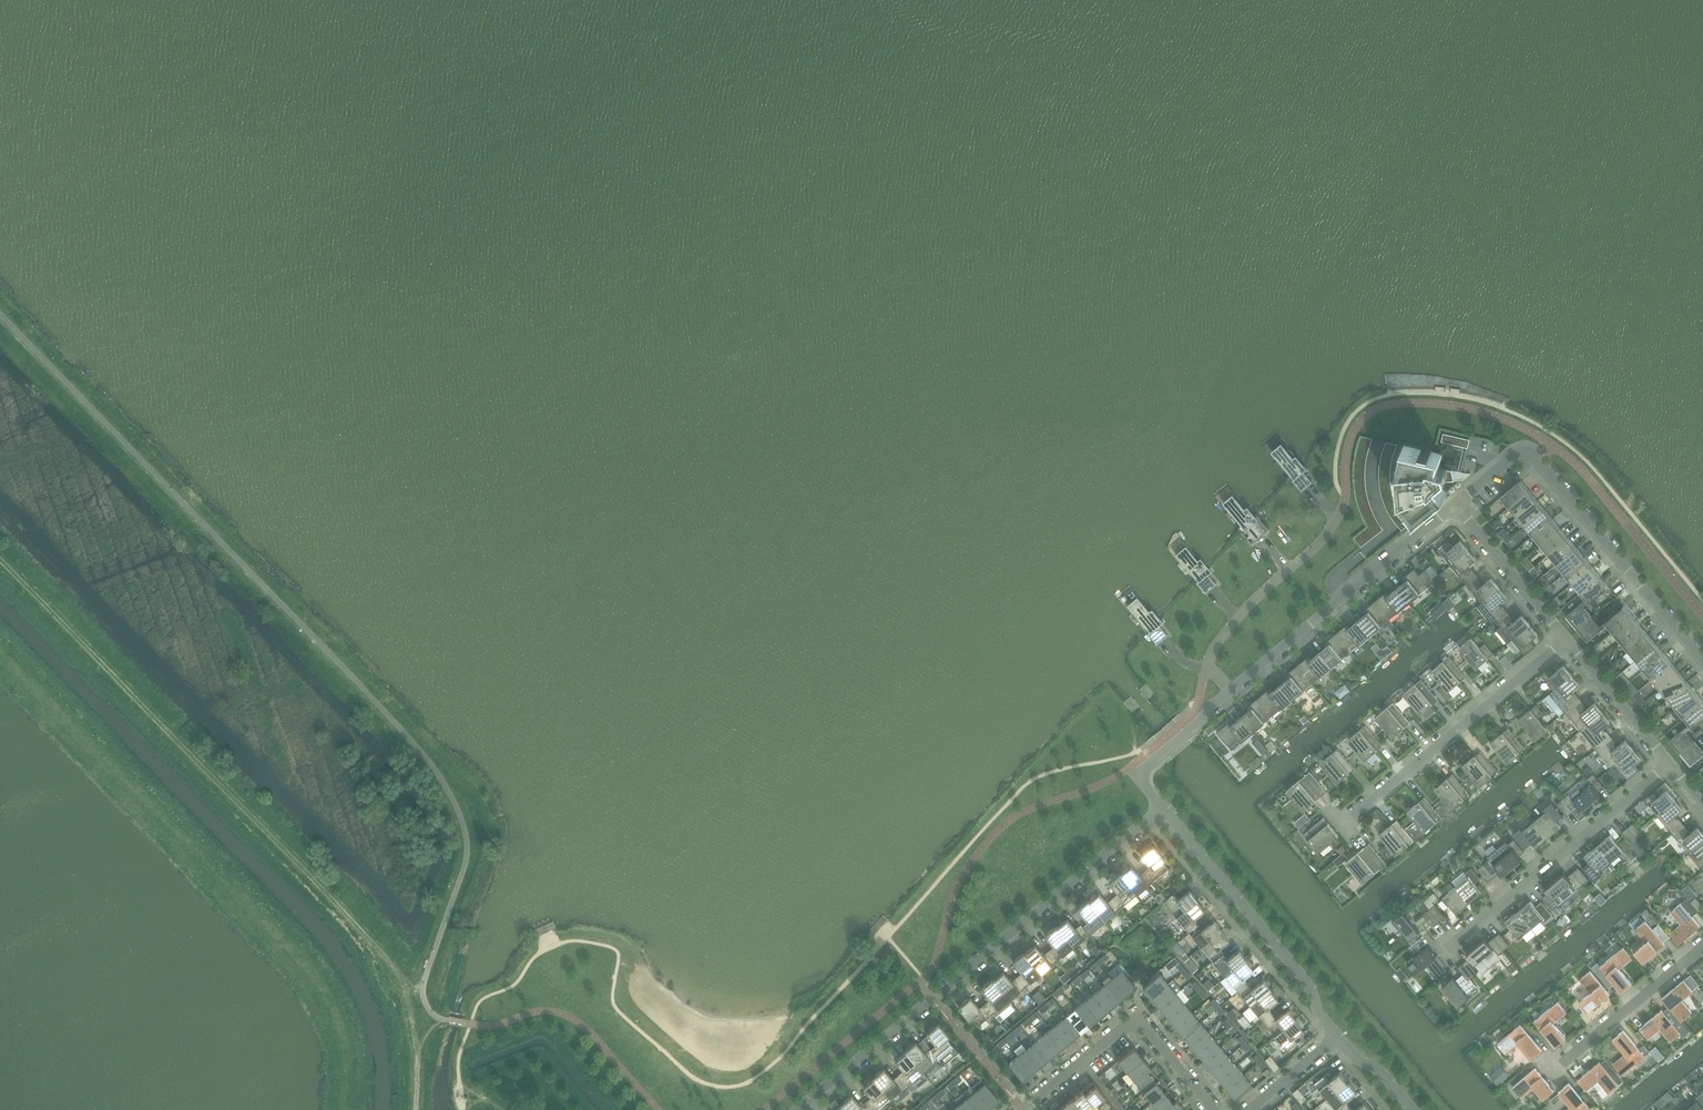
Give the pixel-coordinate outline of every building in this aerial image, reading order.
[(1441,442),(1467,448),(1468,448),(1469,440),(1443,434),(1441,442)] [(1302,491),(1312,482),(1304,472),(1307,469),(1308,470),(1308,469),(1296,455),(1294,457),(1282,443),(1272,451),(1294,479),(1293,480),(1302,491)] [(1401,444),(1401,446),(1399,450),(1397,455),(1395,461),(1394,465),(1394,470),(1394,475),(1394,481),(1395,487),(1396,491),(1397,495),(1399,501),(1402,505),(1404,510),(1407,514),(1410,517),(1414,521),(1431,507),(1433,509),(1440,503),(1439,501),(1447,494),(1446,493),(1446,494),(1438,484),(1439,484),(1438,483),(1448,475),(1447,470),(1439,468),(1439,467),(1441,455),(1442,455),(1442,454),(1432,452),(1432,449),(1423,447),(1422,450),(1401,444)] [(1476,470),(1485,460),(1480,456),(1472,466),(1476,470)] [(1501,497),(1509,507),(1529,490),(1521,481),(1501,497)] [(1509,507),(1517,516),(1537,500),(1529,490),(1509,507)] [(1253,542),(1264,533),(1255,523),(1259,520),(1259,521),(1260,520),(1248,506),(1245,508),(1233,494),(1223,502),(1246,530),(1244,531),(1253,542)] [(1517,516),(1525,526),(1545,510),(1537,500),(1517,516)] [(1525,526),(1533,535),(1553,519),(1545,510),(1525,526)] [(1533,535),(1541,545),(1561,529),(1553,519),(1533,535)] [(1541,545),(1549,555),(1568,538),(1561,529),(1541,545)] [(1271,540),(1279,543),(1281,536),(1273,534),(1271,540)] [(1549,555),(1557,564),(1576,548),(1568,538),(1549,555)] [(1450,565),(1468,550),(1464,545),(1462,546),(1459,543),(1461,541),(1460,541),(1453,547),(1451,544),(1451,543),(1448,540),(1437,550),(1443,556),(1444,556),(1451,564),(1450,565)] [(1196,582),(1205,593),(1215,584),(1207,574),(1210,571),(1211,572),(1212,571),(1200,557),(1197,559),(1185,545),(1175,553),(1198,581),(1196,582)] [(1557,564),(1565,574),(1584,557),(1576,548),(1557,564)] [(1460,578),(1466,584),(1477,574),(1473,569),(1472,569),(1469,566),(1476,560),(1471,554),(1470,555),(1467,552),(1469,550),(1468,550),(1450,565),(1450,566),(1451,565),(1461,577),(1460,578)] [(1487,554),(1481,561),(1489,567),(1494,560),(1487,554)] [(1565,574),(1573,583),(1592,567),(1584,557),(1565,574)] [(1573,583),(1580,593),(1600,577),(1592,567),(1573,583)] [(1414,568),(1414,569),(1428,587),(1435,582),(1425,570),(1419,574),(1414,568)] [(1428,587),(1414,569),(1400,580),(1401,581),(1401,580),(1404,583),(1397,589),(1409,603),(1420,594),(1419,593),(1427,586),(1428,587)] [(1481,602),(1481,603),(1499,587),(1495,582),(1493,583),(1490,580),(1492,579),(1491,578),(1484,584),(1481,580),(1482,580),(1477,574),(1466,584),(1471,590),(1472,589),(1482,601),(1481,602)] [(1600,577),(1580,593),(1589,603),(1608,587),(1600,577)] [(1491,615),(1496,621),(1508,611),(1503,606),(1500,603),(1507,597),(1502,591),(1501,592),(1498,589),(1500,588),(1499,587),(1481,603),(1482,602),(1492,614),(1491,615)] [(1388,590),(1375,601),(1390,619),(1389,618),(1397,611),(1398,612),(1409,603),(1397,589),(1390,594),(1388,591),(1388,590)] [(1147,633),(1156,644),(1167,635),(1158,625),(1162,622),(1163,623),(1163,622),(1151,608),(1149,610),(1137,596),(1126,604),(1149,632),(1147,633)] [(1365,615),(1358,621),(1370,635),(1381,626),(1380,625),(1388,618),(1389,619),(1390,619),(1375,601),(1361,612),(1362,613),(1362,612),(1365,615)] [(1566,616),(1577,628),(1592,616),(1582,603),(1566,616)] [(1604,622),(1612,631),(1632,615),(1624,605),(1604,622)] [(1513,617),(1508,611),(1496,621),(1500,626),(1496,629),(1508,643),(1512,640),(1530,625),(1526,619),(1524,620),(1521,617),(1523,616),(1522,615),(1515,621),(1512,618),(1513,617)] [(1612,631),(1620,641),(1640,625),(1632,615),(1612,631)] [(1592,616),(1577,628),(1587,641),(1603,628),(1592,616)] [(1349,622),(1336,633),(1351,651),(1350,650),(1358,643),(1359,644),(1370,635),(1358,621),(1351,626),(1349,623),(1350,623),(1349,622)] [(1530,625),(1512,640),(1513,639),(1520,648),(1519,649),(1525,655),(1536,645),(1535,645),(1531,640),(1538,634),(1533,628),(1532,630),(1529,626),(1530,625)] [(1620,641),(1628,651),(1648,634),(1640,625),(1620,641)] [(1326,647),(1319,653),(1331,667),(1342,658),(1341,657),(1349,650),(1350,652),(1351,651),(1336,633),(1323,644),(1323,645),(1324,645),(1326,647)] [(1628,651),(1636,660),(1656,644),(1648,634),(1628,651)] [(1488,658),(1480,648),(1471,638),(1459,648),(1474,665),(1476,669),(1488,658)] [(1485,644),(1480,648),(1488,658),(1494,654),(1485,644)] [(1636,660),(1644,670),(1664,653),(1656,644),(1636,660)] [(1310,655),(1297,666),(1312,683),(1311,682),(1319,675),(1320,677),(1331,667),(1319,653),(1313,658),(1310,656),(1311,655),(1310,655)] [(1644,670),(1652,679),(1672,663),(1664,653),(1644,670)] [(1488,660),(1491,666),(1498,662),(1495,656),(1488,660)] [(1449,657),(1443,661),(1460,681),(1466,677),(1449,657)] [(1460,681),(1443,661),(1432,671),(1446,688),(1448,692),(1460,681)] [(1652,679),(1660,689),(1680,673),(1672,663),(1652,679)] [(1553,690),(1572,675),(1567,669),(1565,671),(1563,667),(1564,666),(1564,665),(1556,671),(1552,666),(1553,666),(1552,665),(1541,675),(1546,681),(1547,680),(1554,689),(1553,690)] [(1287,679),(1280,685),(1293,700),(1304,690),(1303,689),(1311,683),(1312,684),(1312,683),(1297,666),(1284,677),(1285,677),(1287,679)] [(1626,670),(1631,678),(1638,674),(1633,666),(1626,670)] [(1660,689),(1668,698),(1688,682),(1680,673),(1660,689)] [(1549,693),(1565,712),(1580,699),(1576,693),(1575,694),(1572,690),(1580,684),(1575,679),(1573,680),(1570,677),(1572,675),(1553,690),(1549,693)] [(1421,680),(1416,684),(1433,704),(1438,700),(1421,680)] [(1668,698),(1676,708),(1695,692),(1688,682),(1668,698)] [(1433,704),(1416,684),(1404,694),(1419,711),(1420,715),(1433,704)] [(1271,687),(1258,698),(1273,716),(1273,715),(1272,714),(1281,708),(1281,709),(1293,700),(1280,685),(1274,691),(1271,688),(1272,687),(1271,687)] [(1684,717),(1702,702),(1702,701),(1695,692),(1676,708),(1684,717)] [(1448,693),(1445,698),(1451,703),(1455,698),(1448,693)] [(1248,712),(1242,717),(1254,732),(1265,723),(1264,721),(1272,715),(1273,716),(1258,698),(1245,709),(1246,709),(1248,712)] [(1565,712),(1580,731),(1602,712),(1598,707),(1596,708),(1594,705),(1595,703),(1587,709),(1584,705),(1585,705),(1580,699),(1565,712)] [(1393,702),(1388,707),(1405,727),(1410,723),(1393,702)] [(1684,717),(1692,727),(1702,718),(1702,702),(1684,717)] [(1521,703),(1510,712),(1514,718),(1526,710),(1521,703)] [(1536,705),(1531,710),(1539,720),(1545,716),(1536,705)] [(1405,727),(1388,707),(1376,717),(1391,734),(1393,738),(1405,727)] [(1548,730),(1539,720),(1531,710),(1518,720),(1521,722),(1536,740),(1548,730)] [(1580,731),(1595,749),(1611,736),(1607,731),(1606,731),(1603,728),(1610,722),(1606,716),(1604,717),(1601,714),(1603,712),(1602,712),(1580,731)] [(1254,732),(1242,717),(1235,723),(1233,720),(1233,719),(1217,732),(1232,750),(1237,746),(1236,745),(1242,740),(1243,741),(1254,732)] [(1366,725),(1360,730),(1377,750),(1383,746),(1366,725)] [(1609,730),(1617,738),(1622,734),(1614,726),(1609,730)] [(1508,728),(1503,733),(1520,753),(1525,749),(1508,728)] [(1670,741),(1680,753),(1695,740),(1685,728),(1670,741)] [(1377,750),(1360,730),(1349,740),(1363,757),(1365,761),(1377,750)] [(1520,753),(1503,733),(1490,743),(1494,745),(1508,763),(1520,753)] [(1282,736),(1277,738),(1279,746),(1285,744),(1282,736)] [(1611,768),(1615,765),(1633,749),(1629,744),(1627,745),(1624,742),(1626,740),(1625,740),(1618,746),(1615,742),(1616,742),(1611,736),(1595,749),(1611,768)] [(1268,750),(1259,739),(1254,743),(1263,754),(1268,750)] [(1680,753),(1690,766),(1701,757),(1702,755),(1702,749),(1695,740),(1680,753)] [(1270,750),(1275,746),(1272,742),(1270,742),(1266,745),(1270,750)] [(1338,748),(1332,753),(1349,773),(1355,769),(1338,748)] [(1633,749),(1615,765),(1616,764),(1623,773),(1622,773),(1628,780),(1640,770),(1639,770),(1638,770),(1634,765),(1641,759),(1636,753),(1635,754),(1632,751),(1634,750),(1633,749)] [(1480,751),(1475,756),(1492,776),(1497,772),(1480,751)] [(1349,773),(1332,753),(1321,763),(1336,780),(1337,784),(1349,773)] [(1492,776),(1475,756),(1463,766),(1466,768),(1480,786),(1492,776)] [(1241,768),(1249,775),(1254,769),(1247,762),(1241,768)] [(1310,771),(1305,776),(1322,796),(1327,792),(1310,771)] [(1593,773),(1587,778),(1598,791),(1604,786),(1602,784),(1593,773)] [(1453,774),(1447,779),(1464,799),(1470,795),(1453,774)] [(1322,796),(1305,776),(1287,791),(1302,808),(1303,812),(1322,796)] [(1601,795),(1598,791),(1587,778),(1577,786),(1582,792),(1573,800),(1569,794),(1562,799),(1573,811),(1579,807),(1581,810),(1601,795)] [(1464,799),(1447,779),(1435,789),(1438,791),(1453,809),(1464,799)] [(1656,814),(1657,815),(1675,799),(1670,794),(1669,795),(1666,792),(1668,791),(1667,790),(1660,796),(1655,791),(1656,790),(1644,799),(1649,806),(1650,805),(1657,814),(1656,814)] [(1332,794),(1302,816),(1307,823),(1328,809),(1327,808),(1337,801),(1332,794)] [(1425,797),(1420,802),(1437,822),(1442,818),(1425,797)] [(1573,811),(1562,799),(1556,804),(1565,814),(1567,816),(1573,811)] [(1667,827),(1672,833),(1684,824),(1679,818),(1678,819),(1676,815),(1683,809),(1678,803),(1676,804),(1674,801),(1675,800),(1675,799),(1657,815),(1658,814),(1668,826),(1667,827)] [(1533,818),(1532,818),(1548,837),(1556,831),(1556,832),(1561,827),(1557,822),(1563,817),(1564,817),(1551,801),(1550,802),(1551,802),(1543,809),(1545,813),(1543,815),(1535,821),(1533,818)] [(1437,822),(1420,802),(1407,812),(1410,814),(1425,832),(1437,822)] [(1386,813),(1380,817),(1384,823),(1390,819),(1386,813)] [(1303,835),(1318,853),(1336,838),(1339,836),(1324,818),(1303,835)] [(1548,837),(1532,818),(1535,822),(1527,828),(1527,827),(1523,831),(1520,828),(1513,834),(1525,848),(1531,843),(1536,848),(1541,844),(1540,844),(1548,837)] [(1363,823),(1373,837),(1378,833),(1369,819),(1363,823)] [(1397,820),(1392,825),(1409,845),(1414,841),(1397,820)] [(1633,822),(1628,827),(1638,840),(1644,835),(1636,824),(1635,825),(1633,822)] [(1687,852),(1702,839),(1702,833),(1701,831),(1700,833),(1697,829),(1698,828),(1698,827),(1691,833),(1688,830),(1688,829),(1684,824),(1672,833),(1677,840),(1678,839),(1688,851),(1687,852)] [(1409,845),(1392,825),(1379,835),(1383,837),(1397,855),(1409,845)] [(1638,840),(1628,827),(1622,832),(1623,834),(1623,835),(1632,845),(1638,840)] [(1605,840),(1598,846),(1613,865),(1614,865),(1611,862),(1618,856),(1623,852),(1610,836),(1605,840)] [(1508,844),(1513,850),(1513,849),(1519,856),(1525,852),(1523,849),(1514,839),(1507,844),(1508,845),(1508,844)] [(1702,871),(1702,870),(1702,839),(1687,852),(1688,852),(1689,851),(1699,863),(1698,864),(1702,871)] [(1369,843),(1364,848),(1381,868),(1386,864),(1369,843)] [(1149,867),(1144,871),(1153,881),(1168,868),(1161,860),(1163,859),(1153,846),(1140,856),(1149,867)] [(1613,865),(1598,846),(1590,852),(1584,857),(1589,862),(1583,868),(1596,883),(1596,882),(1595,881),(1602,875),(1599,872),(1603,869),(1603,868),(1610,862),(1613,865)] [(1381,868),(1364,848),(1346,863),(1349,865),(1363,883),(1381,868)] [(1489,859),(1483,864),(1494,877),(1500,872),(1502,876),(1505,873),(1513,867),(1522,860),(1519,856),(1513,849),(1513,850),(1502,858),(1503,858),(1496,864),(1494,865),(1489,860),(1490,860),(1489,859)] [(1630,864),(1639,858),(1631,849),(1623,855),(1630,864)] [(1335,859),(1339,864),(1346,858),(1342,854),(1335,859)] [(1494,877),(1483,864),(1477,869),(1486,880),(1488,882),(1494,877)] [(1119,873),(1137,894),(1153,881),(1144,871),(1139,875),(1131,865),(1120,874),(1119,873)] [(1579,867),(1573,872),(1583,885),(1589,880),(1581,869),(1580,869),(1579,867)] [(1454,883),(1453,884),(1469,903),(1477,897),(1482,892),(1474,883),(1480,878),(1472,868),(1465,873),(1468,876),(1456,886),(1454,883)] [(1545,889),(1548,893),(1554,900),(1554,899),(1564,891),(1571,885),(1571,886),(1573,884),(1577,889),(1577,890),(1583,885),(1573,872),(1567,877),(1564,873),(1561,876),(1562,876),(1554,882),(1545,889)] [(1117,893),(1112,897),(1121,908),(1137,894),(1119,873),(1108,882),(1117,893)] [(1469,903),(1453,884),(1456,887),(1443,897),(1457,913),(1462,909),(1469,903)] [(1163,902),(1176,917),(1197,899),(1189,890),(1178,899),(1174,894),(1177,891),(1163,902)] [(1087,899),(1087,900),(1105,921),(1121,908),(1112,897),(1107,902),(1099,892),(1088,901),(1087,899)] [(1554,900),(1548,893),(1542,897),(1544,900),(1553,910),(1559,905),(1559,904),(1559,905),(1554,899),(1554,900)] [(1690,902),(1697,911),(1698,912),(1702,907),(1702,905),(1696,897),(1690,902)] [(1176,917),(1188,932),(1198,923),(1194,918),(1204,910),(1196,901),(1197,900),(1197,899),(1176,917)] [(1085,920),(1080,924),(1089,934),(1105,921),(1087,900),(1076,909),(1085,920)] [(1526,905),(1518,912),(1534,931),(1532,928),(1539,921),(1539,922),(1542,920),(1544,923),(1552,916),(1553,918),(1554,917),(1541,902),(1535,907),(1531,901),(1526,905)] [(1697,911),(1690,902),(1684,907),(1681,903),(1673,910),(1683,923),(1670,934),(1678,945),(1700,926),(1692,916),(1697,911)] [(1435,904),(1429,909),(1439,922),(1445,917),(1443,915),(1435,904)] [(1165,924),(1170,920),(1161,908),(1156,912),(1165,924)] [(1439,922),(1429,909),(1422,914),(1431,925),(1431,924),(1433,927),(1439,922)] [(1403,912),(1393,921),(1409,941),(1420,932),(1403,912)] [(1534,931),(1518,912),(1511,918),(1505,922),(1519,939),(1524,934),(1531,928),(1534,931)] [(1056,926),(1055,926),(1073,947),(1089,934),(1080,924),(1075,928),(1067,918),(1056,927),(1056,926)] [(1503,918),(1494,922),(1498,930),(1507,926),(1503,918)] [(1188,932),(1200,947),(1221,929),(1213,920),(1203,929),(1198,923),(1188,932)] [(1634,952),(1643,962),(1665,944),(1646,921),(1637,928),(1648,941),(1634,952)] [(1053,946),(1048,950),(1057,961),(1073,947),(1055,926),(1044,935),(1053,946)] [(1200,947),(1213,962),(1223,953),(1219,948),(1228,940),(1221,930),(1222,930),(1221,929),(1200,947)] [(1499,933),(1494,938),(1504,950),(1510,945),(1502,935),(1501,935),(1499,933)] [(1085,946),(1095,941),(1092,935),(1082,940),(1085,946)] [(1466,955),(1469,958),(1480,971),(1480,970),(1479,970),(1475,965),(1485,957),(1491,951),(1492,951),(1494,950),(1498,955),(1497,955),(1498,956),(1504,950),(1494,938),(1488,942),(1485,939),(1482,941),(1483,941),(1475,948),(1466,955)] [(1077,954),(1085,946),(1081,942),(1072,950),(1077,954)] [(1024,952),(1023,953),(1041,974),(1057,961),(1048,950),(1043,955),(1035,945),(1025,953),(1024,952)] [(1407,963),(1416,974),(1436,957),(1427,946),(1407,963)] [(1600,966),(1621,992),(1632,983),(1617,966),(1630,956),(1623,947),(1600,966)] [(1213,962),(1225,976),(1246,959),(1238,949),(1227,958),(1223,953),(1213,962)] [(1022,972),(1016,977),(1025,987),(1041,974),(1023,953),(1013,962),(1022,972)] [(1105,954),(1098,960),(1101,964),(1108,958),(1105,954)] [(1480,971),(1469,958),(1463,963),(1474,976),(1480,971)] [(1225,976),(1237,991),(1247,983),(1243,978),(1253,970),(1245,960),(1246,959),(1225,976)] [(1101,964),(1098,960),(1090,966),(1093,970),(1101,964)] [(1054,973),(1063,966),(1059,961),(1050,968),(1054,973)] [(1175,965),(1181,972),(1185,969),(1179,962),(1175,965)] [(1474,976),(1463,963),(1457,968),(1459,970),(1464,976),(1468,981),(1470,979),(1474,976)] [(1087,969),(1079,975),(1082,979),(1090,973),(1087,969)] [(1122,969),(1112,977),(1126,994),(1136,986),(1122,969)] [(1185,969),(1181,972),(1187,980),(1191,976),(1185,969)] [(992,979),(991,979),(1009,1000),(1025,987),(1016,977),(1011,981),(1003,971),(993,980),(992,979)] [(1579,1002),(1587,1013),(1610,994),(1590,971),(1582,978),(1592,991),(1579,1002)] [(1142,987),(1151,997),(1168,983),(1159,973),(1142,987)] [(1217,974),(1211,979),(1217,985),(1223,980),(1217,974)] [(1082,979),(1079,975),(1072,981),(1075,985),(1082,979)] [(1255,975),(1247,979),(1251,985),(1258,981),(1255,975)] [(1443,986),(1459,1006),(1470,997),(1467,994),(1477,986),(1470,979),(1468,981),(1464,976),(1457,982),(1453,977),(1443,986)] [(1112,977),(1103,985),(1117,1002),(1126,994),(1112,977)] [(990,999),(984,1003),(993,1013),(1009,1000),(991,979),(981,988),(990,999)] [(1237,991),(1249,1006),(1271,989),(1263,979),(1252,988),(1247,983),(1237,991)] [(1662,998),(1681,1021),(1690,1014),(1679,1001),(1693,990),(1684,980),(1662,998)] [(1191,984),(1197,992),(1201,989),(1195,981),(1191,984)] [(1066,982),(1059,988),(1062,992),(1069,986),(1066,982)] [(1151,997),(1159,1007),(1176,993),(1168,983),(1151,997)] [(1103,985),(1094,993),(1108,1010),(1117,1002),(1103,985)] [(1062,992),(1059,988),(1053,993),(1056,997),(1062,992)] [(1201,989),(1197,992),(1204,999),(1207,996),(1201,989)] [(1249,1006),(1262,1021),(1272,1013),(1268,1007),(1278,999),(1270,990),(1271,989),(1249,1006)] [(1094,993),(1085,1000),(1099,1017),(1108,1010),(1094,993)] [(1159,1007),(1167,1017),(1184,1003),(1176,993),(1159,1007)] [(993,1013),(984,1003),(979,1008),(970,997),(958,1007),(969,1020),(971,1018),(977,1026),(993,1013)] [(1210,1002),(1216,1009),(1220,1006),(1214,999),(1210,1002)] [(1050,1000),(1044,1004),(1048,1008),(1053,1003),(1050,1000)] [(1085,1000),(1075,1008),(1089,1025),(1099,1017),(1085,1000)] [(1017,1001),(1007,1006),(1011,1013),(1021,1008),(1017,1001)] [(1534,1021),(1555,1046),(1566,1038),(1552,1021),(1565,1010),(1558,1002),(1534,1021)] [(1167,1017),(1175,1026),(1192,1012),(1184,1003),(1167,1017)] [(1048,1008),(1044,1004),(1039,1009),(1042,1013),(1048,1008)] [(1220,1006),(1216,1009),(1221,1015),(1225,1012),(1220,1006)] [(1075,1008),(1067,1015),(1081,1032),(1089,1025),(1075,1008)] [(1262,1021),(1274,1036),(1295,1018),(1287,1009),(1276,1018),(1272,1013),(1262,1021)] [(1662,1027),(1672,1040),(1681,1033),(1662,1010),(1640,1028),(1648,1039),(1662,1027)] [(1175,1026),(1183,1036),(1200,1022),(1192,1012),(1175,1026)] [(1034,1013),(1028,1018),(1031,1022),(1037,1017),(1034,1013)] [(1067,1015),(1059,1022),(1073,1039),(1081,1032),(1067,1015)] [(1031,1022),(1028,1018),(1022,1022),(1026,1026),(1031,1022)] [(1295,1018),(1274,1036),(1287,1051),(1300,1040),(1300,1039),(1297,1042),(1292,1037),(1302,1029),(1294,1020),(1296,1019),(1295,1018)] [(1222,1022),(1227,1028),(1231,1024),(1226,1019),(1222,1022)] [(1059,1022),(1051,1028),(1065,1045),(1073,1039),(1059,1022)] [(1183,1036),(1190,1044),(1207,1030),(1200,1022),(1183,1036)] [(935,1044),(930,1048),(938,1059),(940,1057),(945,1063),(959,1052),(947,1038),(949,1036),(938,1023),(926,1033),(935,1044)] [(1231,1024),(1227,1028),(1232,1033),(1236,1030),(1231,1024)] [(1521,1025),(1497,1044),(1504,1052),(1517,1042),(1531,1059),(1542,1050),(1521,1025)] [(1017,1027),(1012,1031),(1015,1035),(1020,1030),(1017,1027)] [(1051,1028),(1043,1035),(1057,1052),(1065,1045),(1051,1028)] [(1190,1044),(1197,1053),(1213,1039),(1207,1030),(1190,1044)] [(1614,1066),(1622,1075),(1645,1056),(1624,1030),(1613,1039),(1627,1056),(1614,1066)] [(1015,1035),(1012,1031),(1006,1036),(1009,1040),(1015,1035)] [(1043,1035),(1034,1042),(1048,1059),(1057,1052),(1043,1035)] [(1237,1039),(1242,1045),(1245,1042),(1241,1036),(1237,1039)] [(1003,1038),(998,1043),(1001,1047),(1007,1042),(1003,1038)] [(1197,1053),(1203,1061),(1220,1047),(1213,1039),(1197,1053)] [(916,1042),(905,1051),(922,1072),(938,1059),(930,1048),(925,1053),(916,1042)] [(1034,1042),(1026,1049),(1040,1066),(1048,1059),(1034,1042)] [(1245,1042),(1242,1045),(1246,1051),(1250,1048),(1245,1042)] [(1203,1061),(1211,1070),(1228,1056),(1220,1047),(1203,1061)] [(1117,1061),(1126,1071),(1142,1058),(1133,1048),(1117,1061)] [(1026,1049),(1018,1056),(1032,1072),(1040,1066),(1026,1049)] [(903,1070),(898,1075),(907,1085),(922,1072),(905,1051),(906,1052),(895,1061),(903,1070)] [(1252,1058),(1257,1063),(1261,1060),(1256,1055),(1252,1058)] [(1270,1055),(1265,1060),(1274,1071),(1279,1066),(1270,1055)] [(1032,1072),(1018,1056),(1008,1063),(1022,1080),(1032,1072)] [(1211,1070),(1219,1079),(1236,1065),(1228,1056),(1211,1070)] [(1126,1071),(1135,1082),(1151,1069),(1142,1058),(1126,1071)] [(1261,1060),(1257,1063),(1262,1069),(1265,1066),(1261,1060)] [(1586,1091),(1594,1084),(1604,1097),(1610,1092),(1619,1085),(1600,1062),(1577,1080),(1586,1091)] [(1219,1079),(1226,1088),(1243,1074),(1236,1065),(1219,1079)] [(1185,1071),(1192,1078),(1198,1074),(1191,1066),(1185,1071)] [(1505,1083),(1514,1077),(1507,1066),(1498,1071),(1505,1083)] [(884,1068),(873,1077),(891,1098),(907,1085),(898,1075),(893,1079),(884,1068)] [(1262,1072),(1266,1077),(1271,1073),(1267,1068),(1262,1072)] [(1532,1085),(1543,1099),(1554,1090),(1535,1068),(1512,1087),(1519,1096),(1532,1085)] [(961,1074),(964,1077),(970,1073),(966,1069),(961,1074)] [(1135,1082),(1143,1092),(1159,1079),(1151,1069),(1135,1082)] [(1314,1084),(1326,1099),(1348,1082),(1347,1081),(1346,1082),(1338,1073),(1329,1081),(1324,1076),(1328,1073),(1327,1073),(1314,1084)] [(1098,1077),(1104,1084),(1108,1081),(1102,1074),(1098,1077)] [(1243,1074),(1226,1088),(1234,1098),(1251,1084),(1243,1074)] [(958,1076),(953,1080),(956,1084),(961,1079),(958,1076)] [(866,1101),(873,1109),(876,1109),(891,1098),(873,1077),(874,1079),(863,1087),(871,1097),(866,1101)] [(972,1087),(975,1091),(989,1108),(999,1100),(981,1079),(972,1087)] [(1143,1092),(1152,1102),(1168,1089),(1159,1079),(1143,1092)] [(956,1084),(953,1080),(947,1085),(950,1089),(956,1084)] [(912,1101),(924,1093),(916,1081),(904,1089),(912,1101)] [(1092,1082),(1082,1090),(1095,1106),(1106,1098),(1092,1082)] [(1335,1109),(1344,1109),(1349,1106),(1345,1100),(1356,1091),(1348,1082),(1326,1099),(1335,1109)] [(1308,1083),(1302,1086),(1309,1098),(1315,1094),(1308,1083)] [(1590,1109),(1569,1083),(1559,1092),(1573,1109),(1571,1109),(1588,1109),(1590,1109)] [(1109,1090),(1115,1098),(1119,1094),(1113,1087),(1109,1090)] [(1292,1093),(1301,1104),(1306,1099),(1297,1088),(1292,1093)] [(942,1089),(936,1094),(939,1098),(945,1093),(942,1089)] [(1158,1109),(1163,1109),(1176,1099),(1168,1089),(1152,1102),(1158,1109)] [(1072,1099),(1081,1109),(1091,1109),(1095,1106),(1082,1090),(1072,1099)] [(967,1098),(977,1109),(987,1109),(989,1108),(975,1091),(967,1098)] [(959,1105),(963,1109),(977,1109),(967,1098),(963,1093),(955,1099),(959,1104),(959,1105)] [(939,1098),(936,1094),(931,1099),(934,1102),(939,1098)] [(1119,1094),(1115,1098),(1121,1105),(1125,1102),(1119,1094)] [(841,1104),(846,1109),(873,1109),(866,1101),(861,1106),(852,1095),(841,1104)] [(1687,1109),(1702,1109),(1702,1099),(1699,1095),(1694,1099),(1696,1102),(1687,1109)] [(1061,1107),(1063,1109),(1081,1109),(1072,1099),(1061,1107)] [(1185,1109),(1176,1099),(1163,1109),(1184,1109),(1185,1109)]
